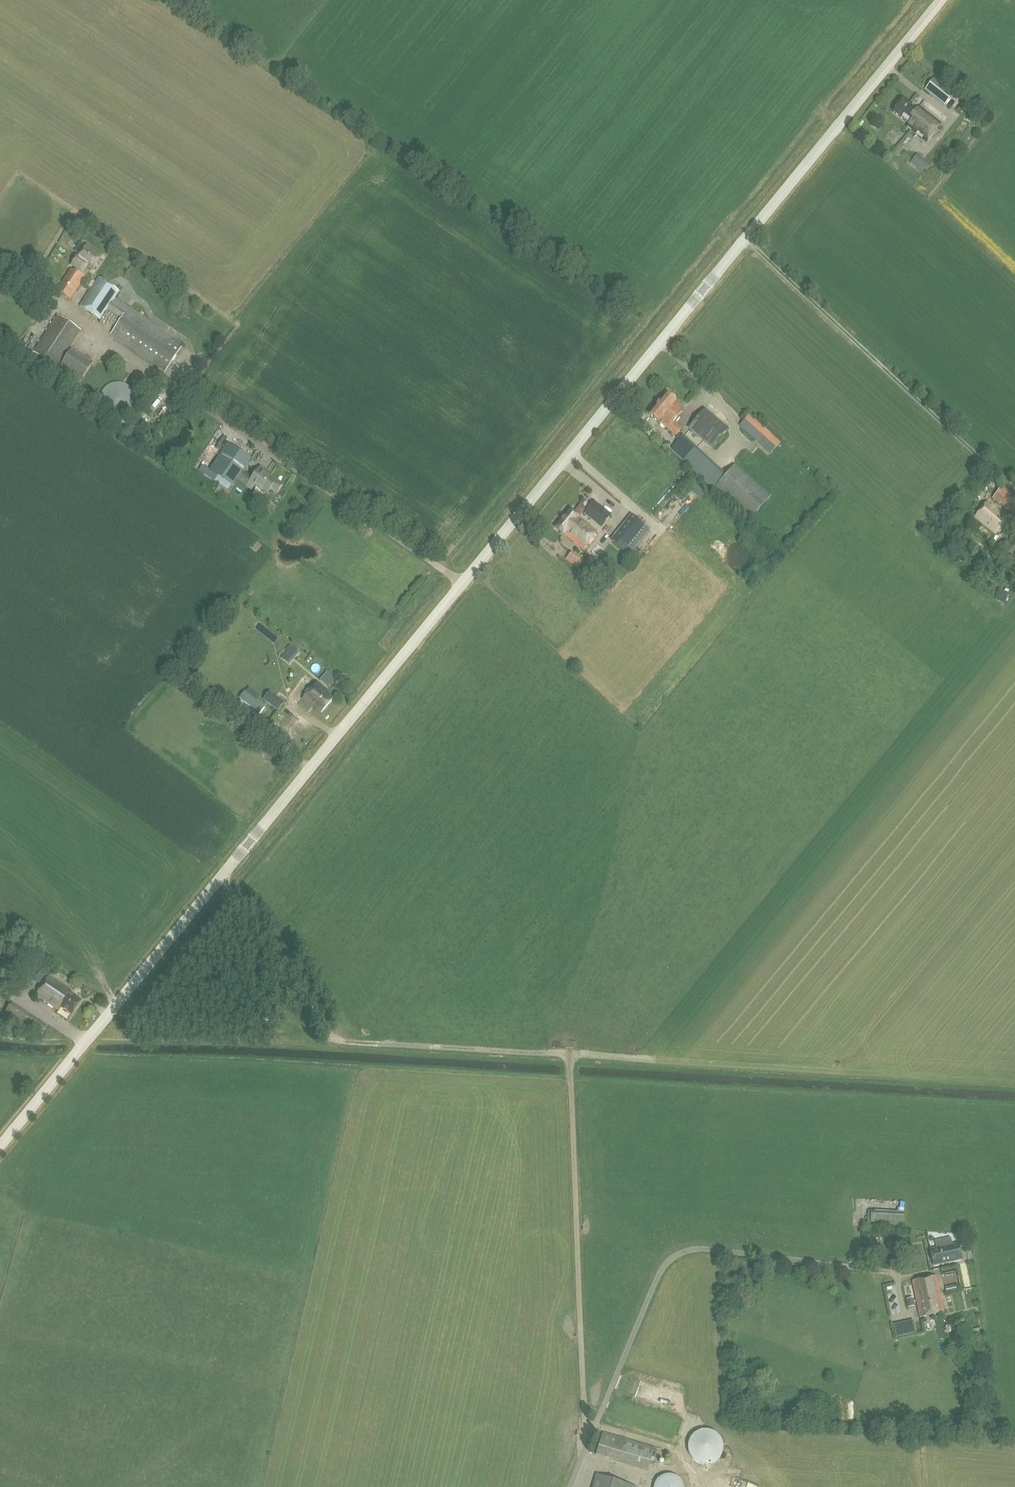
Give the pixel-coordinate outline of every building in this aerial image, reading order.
[(939,83),(930,94),(944,106),(953,95),(939,83)] [(893,112),(909,124),(906,127),(926,143),(941,124),(920,107),(918,110),(904,99),(893,112)] [(910,163),(922,173),(929,164),(918,154),(910,163)] [(83,273),(87,267),(93,271),(102,256),(86,246),(81,243),(79,244),(74,252),(75,254),(78,256),(72,266),(83,273)] [(73,269),(58,292),(70,300),(85,277),(73,269)] [(119,322),(111,335),(166,372),(184,346),(115,300),(120,293),(99,279),(80,308),(101,322),(106,313),(119,322)] [(58,314),(33,352),(57,368),(82,330),(58,314)] [(135,399),(134,394),(131,389),(128,386),(123,383),(118,382),(113,383),(108,385),(104,388),(102,393),(100,398),(100,403),(102,408),(105,412),(109,415),(114,417),(119,418),(124,416),(129,413),(133,409),(135,404),(135,399)] [(676,402),(666,394),(650,414),(659,423),(660,422),(676,436),(682,430),(673,423),(683,410),(676,403),(676,402)] [(741,415),(747,410),(743,405),(736,409),(741,415)] [(728,429),(705,410),(689,429),(712,448),(728,429)] [(770,454),(780,444),(750,416),(740,426),(770,454)] [(671,450),(699,476),(710,465),(682,438),(671,450)] [(232,486),(248,460),(231,449),(215,475),(232,486)] [(271,490),(277,494),(283,485),(259,470),(250,483),(268,495),(271,490)] [(722,481),(726,476),(721,471),(708,484),(714,490),(750,522),(758,512),(722,481)] [(1003,486),(992,499),(999,505),(996,509),(988,502),(975,518),(996,535),(1009,519),(1002,514),(1005,509),(1012,514),(1014,510),(1014,496),(1003,486)] [(611,515),(594,502),(584,514),(601,528),(611,515)] [(583,550),(597,533),(579,517),(571,511),(556,529),(564,535),(583,550)] [(612,541),(623,550),(644,525),(632,515),(612,541)] [(1007,550),(1014,556),(1014,555),(1014,540),(1007,550)] [(244,598),(249,602),(253,598),(247,593),(244,598)] [(288,649),(297,657),(300,654),(293,647),(291,649),(290,647),(288,649)] [(333,700),(327,694),(329,693),(318,683),(303,700),(313,709),(315,707),(321,713),(333,700)] [(291,694),(297,698),(303,690),(297,685),(291,694)] [(265,707),(244,691),(239,698),(259,714),(265,707)] [(263,700),(278,711),(284,703),(269,692),(263,700)] [(50,976),(36,996),(58,1011),(61,1008),(72,1016),(82,1002),(70,994),(72,991),(50,976)] [(12,1003),(2,1019),(26,1034),(29,1030),(40,1037),(47,1027),(12,1003)] [(871,1227),(903,1229),(904,1213),(872,1211),(868,1211),(867,1227),(871,1227)] [(934,1266),(962,1260),(959,1244),(931,1250),(934,1266)] [(936,1276),(913,1281),(920,1318),(944,1313),(936,1276)] [(958,1290),(957,1283),(945,1286),(946,1292),(958,1290)] [(674,1433),(682,1435),(684,1422),(676,1421),(674,1433)] [(688,1444),(688,1449),(689,1454),(692,1459),(696,1462),(700,1464),(705,1465),(710,1464),(715,1462),(719,1459),(721,1455),(723,1450),(722,1445),(721,1440),(718,1435),(713,1432),(708,1431),(703,1431),(698,1432),(694,1435),(690,1439),(688,1444)] [(595,1454),(617,1461),(648,1470),(655,1448),(602,1432),(595,1454)] [(636,1486),(597,1475),(594,1486),(636,1486)] [(656,1483),(655,1486),(684,1486),(684,1484),(681,1480),(677,1477),(673,1475),(668,1475),(663,1477),(659,1480),(656,1483)]
